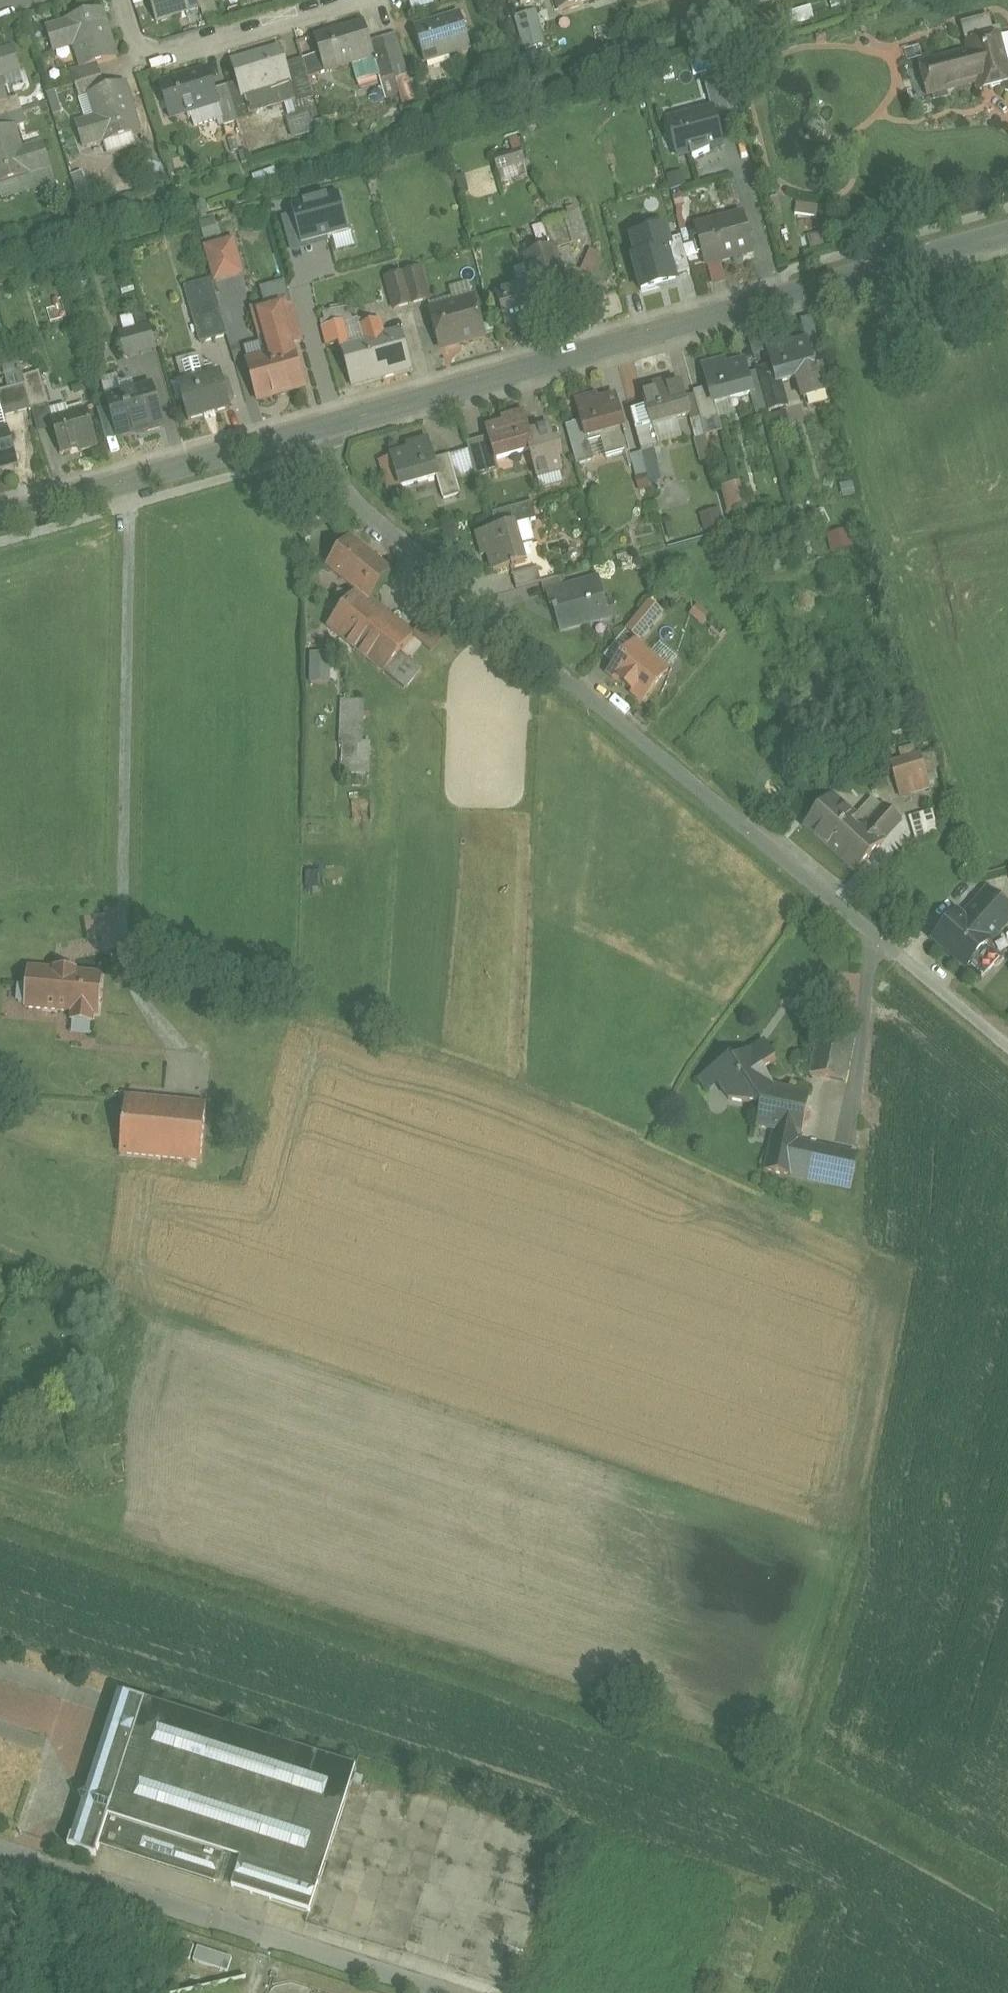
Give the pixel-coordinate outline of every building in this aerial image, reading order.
[(157,22),(201,8),(202,8),(199,0),(150,0),(157,22)] [(202,8),(201,8),(204,17),(218,12),(214,0),(199,0),(202,8)] [(560,10),(594,0),(557,0),(560,10)] [(811,9),(761,25),(765,38),(815,23),(811,9)] [(102,10),(68,21),(68,23),(47,29),(53,50),(75,43),(82,68),(83,69),(98,65),(117,59),(102,10)] [(521,14),(526,49),(549,45),(544,11),(521,14)] [(459,14),(415,28),(426,62),(470,49),(459,14)] [(370,42),(364,23),(315,37),(320,54),(326,72),(374,57),(370,42)] [(396,35),(383,39),(391,66),(405,62),(396,35)] [(968,46),(970,54),(933,63),(932,65),(931,67),(934,78),(940,76),(942,86),(976,77),(978,83),(978,85),(989,82),(991,89),(1003,86),(1007,84),(1007,65),(1001,37),(968,46)] [(383,39),(370,42),(374,57),(378,70),(391,66),(383,39)] [(280,47),(231,63),(238,83),(247,113),(295,98),(290,82),(291,82),(286,65),(280,47)] [(21,70),(14,50),(0,54),(0,76),(21,70)] [(309,77),(326,72),(320,54),(303,60),(309,77)] [(303,60),(286,65),(291,82),(290,82),(295,98),(297,102),(315,97),(309,77),(303,60)] [(932,65),(933,63),(922,66),(930,96),(978,83),(976,77),(942,86),(940,76),(934,78),(931,67),(932,65)] [(98,65),(83,69),(82,68),(71,71),(75,85),(102,77),(98,65)] [(207,69),(159,84),(170,119),(218,104),(214,91),(207,69)] [(102,77),(75,85),(80,100),(91,96),(90,95),(106,90),(102,77)] [(731,112),(721,77),(705,82),(713,110),(715,117),(731,112)] [(227,87),(238,122),(249,119),(247,113),(238,83),(227,87)] [(106,90),(90,95),(91,96),(99,121),(77,127),(84,148),(105,141),(105,143),(140,133),(125,84),(106,90)] [(225,126),(238,122),(227,87),(214,91),(218,104),(225,126)] [(0,105),(0,119),(23,112),(19,98),(7,101),(7,103),(0,105)] [(710,149),(723,145),(715,117),(713,110),(669,123),(679,158),(692,154),(693,159),(711,153),(710,149)] [(0,119),(0,132),(15,128),(16,129),(27,125),(23,112),(0,119)] [(30,177),(29,174),(50,168),(44,148),(23,154),(16,129),(15,128),(0,132),(0,186),(30,177)] [(522,151),(494,158),(498,172),(525,165),(522,151)] [(98,164),(101,181),(125,178),(123,160),(98,164)] [(683,172),(666,176),(670,191),(687,186),(683,172)] [(339,193),(291,206),(298,231),(310,228),(314,242),(350,232),(339,193)] [(818,207),(797,204),(795,216),(817,218),(818,207)] [(578,212),(564,217),(573,245),(587,241),(578,212)] [(744,216),(696,228),(706,265),(753,252),(744,216)] [(564,217),(544,223),(553,252),(573,245),(564,217)] [(215,220),(200,224),(205,240),(219,236),(215,220)] [(631,239),(646,291),(678,282),(676,274),(667,242),(664,230),(631,239)] [(243,274),(233,239),(206,247),(216,282),(243,274)] [(688,271),(679,239),(667,242),(676,274),(688,271)] [(597,276),(606,256),(596,251),(586,271),(597,276)] [(556,259),(532,266),(538,284),(561,277),(556,259)] [(421,269),(404,274),(412,305),(429,300),(421,269)] [(404,274),(386,279),(394,310),(412,305),(404,274)] [(538,284),(498,296),(507,325),(572,305),(564,276),(561,277),(538,284)] [(212,281),(185,289),(201,343),(228,336),(212,281)] [(284,283),(260,290),(265,306),(289,299),(284,283)] [(475,300),(431,312),(441,349),(485,337),(475,300)] [(284,304),(255,312),(265,346),(269,345),(272,356),(293,350),(291,343),(293,340),(303,337),(294,305),(285,308),(284,304)] [(818,339),(812,318),(802,320),(808,340),(808,342),(818,339)] [(401,332),(386,336),(381,321),(360,327),(365,342),(342,349),(352,385),(412,369),(401,332)] [(345,322),(323,327),(328,347),(350,340),(345,322)] [(150,326),(121,334),(128,357),(156,349),(150,326)] [(746,331),(757,369),(772,365),(768,350),(762,327),(746,331)] [(804,343),(773,352),(772,349),(768,350),(772,365),(777,382),(780,381),(797,376),(803,399),(828,392),(820,365),(815,367),(808,342),(808,340),(804,341),(804,343)] [(272,356),(248,363),(259,402),(305,389),(294,350),(293,350),(272,356)] [(744,363),(705,374),(709,388),(714,404),(715,404),(751,394),(752,395),(753,395),(744,363)] [(772,365),(757,369),(769,416),(781,412),(779,404),(785,402),(780,381),(777,382),(772,365)] [(41,372),(23,377),(25,385),(32,410),(50,405),(41,372)] [(221,377),(185,387),(188,399),(184,400),(189,421),(230,409),(221,377)] [(682,384),(643,395),(647,409),(652,427),(654,426),(691,416),(682,384)] [(0,392),(0,405),(4,418),(32,410),(25,385),(0,392)] [(153,386),(107,399),(118,438),(144,431),(145,433),(165,428),(153,386)] [(709,388),(694,392),(706,431),(722,427),(715,404),(714,404),(709,388)] [(617,398),(578,409),(582,423),(586,439),(588,439),(590,445),(602,441),(606,459),(630,453),(623,429),(625,429),(617,398)] [(647,409),(631,414),(642,453),(653,450),(660,448),(654,426),(652,427),(647,409)] [(88,411),(53,421),(62,453),(79,448),(80,452),(98,447),(88,411)] [(526,419),(487,430),(489,438),(496,462),(498,461),(497,460),(530,451),(535,450),(530,433),(526,419)] [(582,423),(566,427),(577,466),(595,462),(590,445),(588,439),(586,439),(582,423)] [(551,428),(530,433),(535,450),(530,451),(538,479),(563,472),(559,456),(563,455),(558,436),(554,437),(551,428)] [(0,433),(0,471),(18,466),(9,431),(0,433)] [(489,438),(467,444),(477,478),(494,474),(491,463),(496,462),(489,438)] [(430,447),(393,458),(393,457),(392,458),(401,489),(402,489),(402,488),(437,478),(439,477),(435,461),(431,446),(430,447)] [(653,450),(642,453),(648,475),(652,487),(663,484),(653,450)] [(648,475),(642,453),(631,457),(637,478),(648,475)] [(450,456),(435,461),(439,477),(437,478),(444,501),(445,500),(444,500),(460,495),(460,496),(461,495),(450,456)] [(648,475),(637,478),(640,491),(652,487),(648,475)] [(741,482),(722,487),(729,514),(748,509),(741,482)] [(533,504),(493,514),(497,530),(514,525),(514,527),(537,521),(533,505),(533,504)] [(720,509),(701,515),(706,531),(725,526),(720,509)] [(497,530),(483,534),(494,572),(526,564),(525,562),(524,562),(514,527),(514,525),(497,530)] [(853,528),(829,535),(835,553),(859,545),(853,528)] [(393,573),(351,539),(327,568),(357,592),(329,626),(385,673),(401,653),(414,638),(370,601),(393,573)] [(538,569),(513,576),(517,591),(542,584),(538,569)] [(598,581),(550,594),(555,612),(557,612),(559,620),(562,630),(608,618),(598,581)] [(647,604),(627,629),(641,640),(660,618),(659,618),(661,616),(647,604)] [(450,628),(433,614),(415,636),(432,650),(450,628)] [(666,672),(634,645),(611,673),(643,700),(666,672)] [(658,653),(679,666),(684,657),(664,645),(658,653)] [(331,654),(312,653),(311,682),(330,683),(331,654)] [(421,670),(401,653),(385,673),(405,689),(421,670)] [(364,701),(341,701),(340,743),(345,743),(363,743),(364,701)] [(345,774),(368,775),(369,743),(363,743),(345,743),(345,774)] [(921,754),(891,763),(900,797),(931,789),(921,754)] [(857,832),(829,805),(808,827),(855,870),(875,849),(857,832)] [(900,822),(882,805),(857,832),(875,849),(900,822)] [(932,809),(909,817),(917,841),(940,834),(932,809)] [(970,876),(955,890),(962,898),(977,884),(970,876)] [(963,920),(958,915),(935,941),(967,968),(967,967),(982,981),(1000,960),(985,947),(989,943),(988,942),(999,930),(1000,931),(1007,921),(1007,910),(988,892),(963,920)] [(77,971),(55,969),(55,970),(29,968),(29,969),(28,985),(21,984),(19,1004),(26,1004),(26,1007),(25,1007),(25,1008),(73,1012),(72,1022),(73,1022),(73,1021),(92,1023),(92,1024),(93,1024),(94,1014),(100,1015),(100,1013),(103,976),(104,976),(104,975),(77,972),(77,971)] [(855,1034),(820,1027),(811,1074),(846,1081),(855,1034)] [(765,1043),(734,1063),(731,1059),(699,1080),(700,1081),(712,1074),(729,1100),(762,1107),(757,1127),(774,1130),(801,1136),(810,1096),(769,1087),(768,1087),(769,1081),(762,1069),(776,1060),(765,1043)] [(207,1105),(126,1097),(121,1154),(201,1163),(207,1105)] [(856,1168),(797,1155),(801,1136),(774,1130),(765,1171),(851,1189),(856,1168)] [(120,1694),(89,1793),(88,1793),(80,1797),(84,1805),(73,1838),(72,1837),(69,1848),(96,1857),(98,1851),(99,1851),(109,1817),(146,1701),(124,1694),(124,1695),(120,1694)] [(357,1769),(146,1701),(109,1817),(225,1855),(215,1883),(311,1914),(357,1769)] [(225,1855),(109,1817),(100,1846),(215,1883),(225,1855)] [(195,1947),(184,1943),(179,1957),(190,1960),(195,1947)] [(233,1959),(199,1948),(194,1961),(228,1973),(233,1959)]
